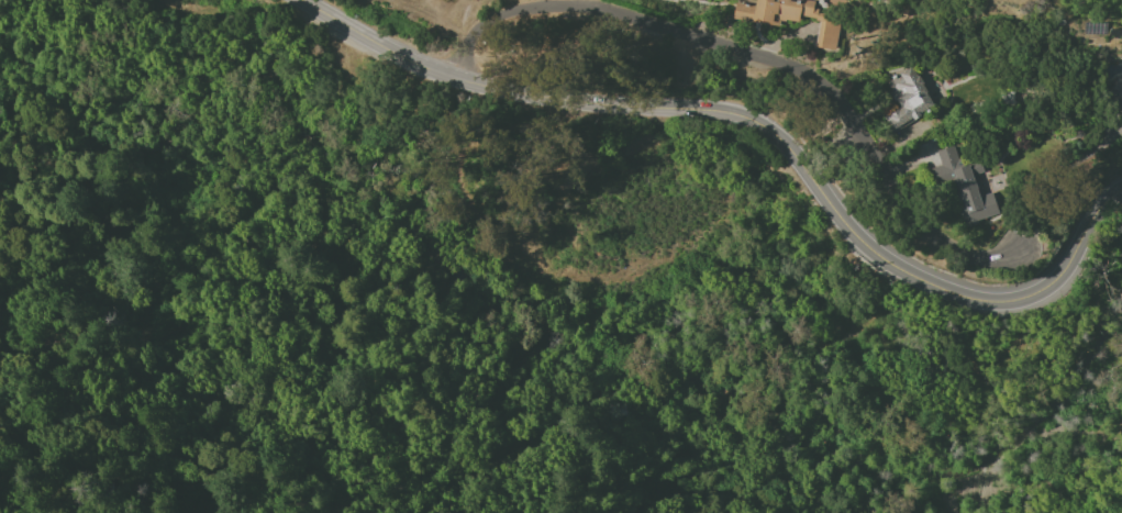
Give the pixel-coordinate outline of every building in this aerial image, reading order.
[(812,12),(814,2),(801,0),(756,0),(755,5),(735,3),(733,20),(780,26),(780,20),(799,22),(799,17),(818,20),(815,48),(840,51),(845,16),(812,12)] [(893,128),(933,111),(915,66),(885,79),(898,110),(888,115),(893,128)] [(1121,104),(1121,82),(1113,82),(1112,104),(1121,104)] [(953,183),(965,225),(999,215),(993,192),(983,195),(977,174),(983,172),(979,161),(960,166),(954,145),(936,151),(940,165),(928,169),(934,188),(953,183)]
